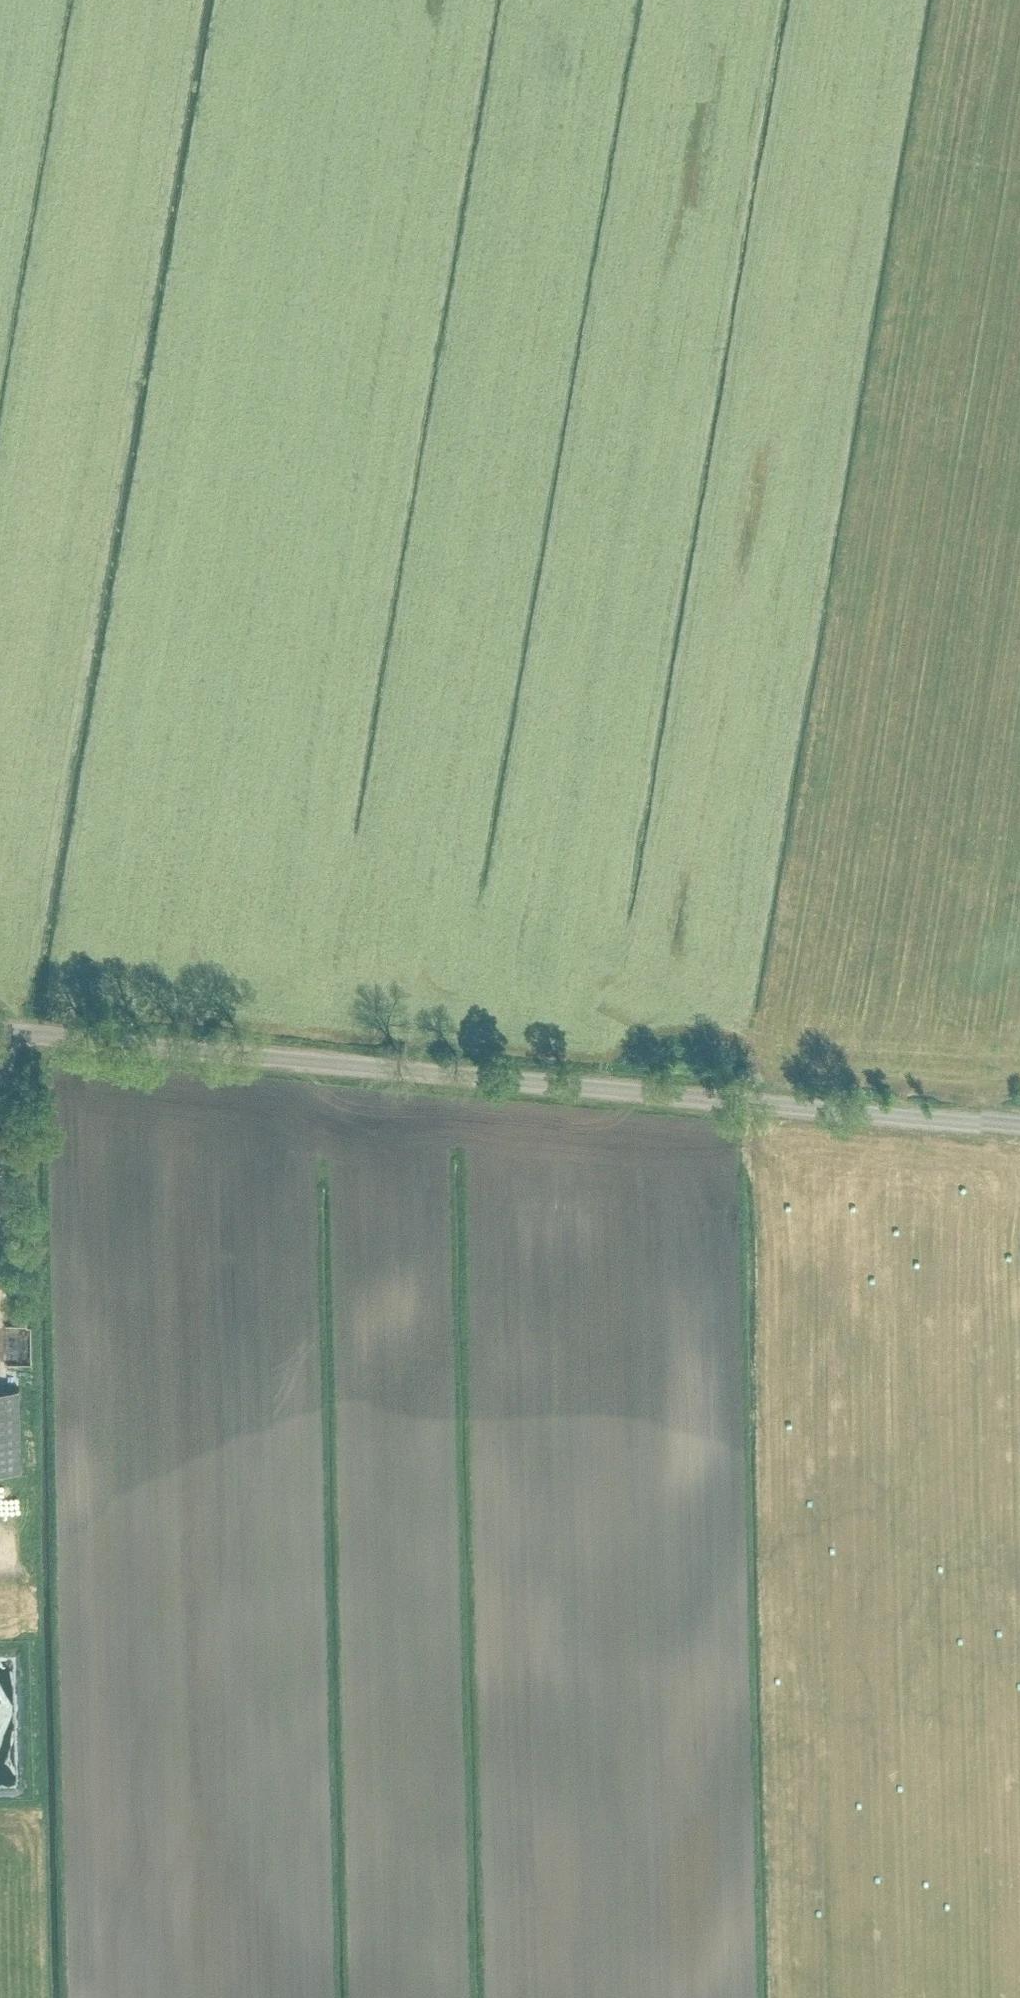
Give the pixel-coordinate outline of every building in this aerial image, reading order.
[(16,1468),(16,1387),(0,1386),(0,1468),(16,1468)]
